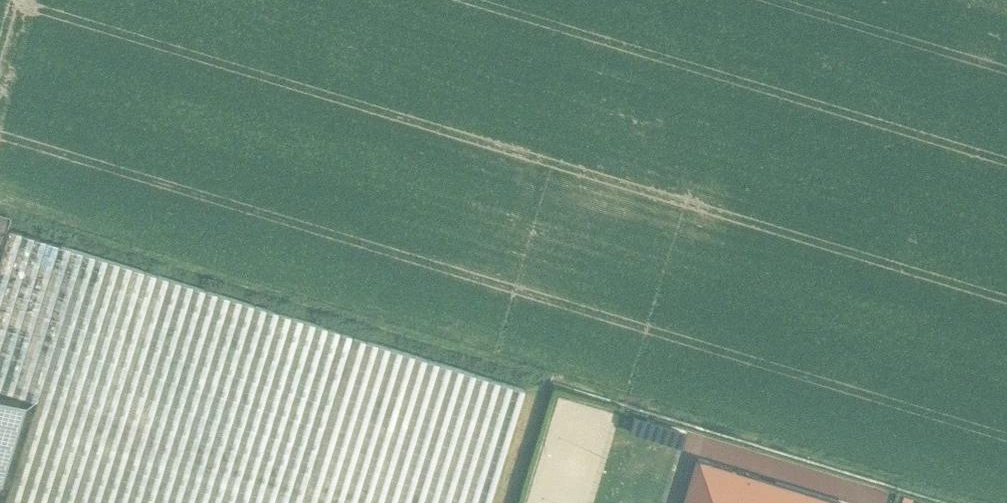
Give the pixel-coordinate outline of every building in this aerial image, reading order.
[(37,400),(5,502),(489,502),(524,389),(352,335),(241,301),(10,229),(0,260),(0,389),(37,400)] [(26,403),(0,395),(0,488),(26,403)] [(687,502),(841,502),(700,460),(687,502)]
